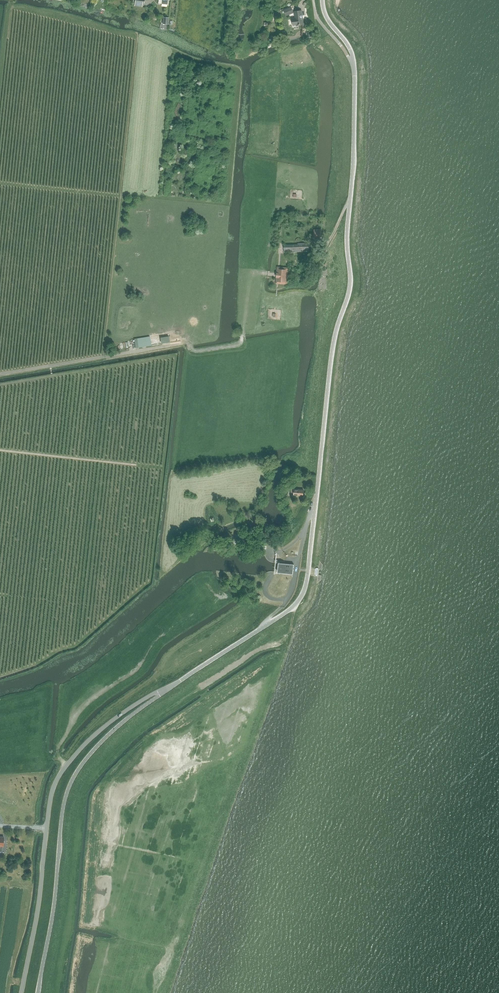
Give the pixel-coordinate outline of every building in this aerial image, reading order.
[(284,10),(286,16),(293,13),(291,7),(284,10)] [(294,25),(304,24),(302,10),(295,11),(296,18),(293,18),(294,25)] [(298,244),(284,245),(284,252),(309,251),(309,244),(305,244),(305,243),(298,243),(298,244)] [(277,272),(276,277),(278,278),(278,281),(288,282),(289,269),(279,268),(279,272),(277,272)] [(234,540),(240,541),(240,540),(244,541),(245,531),(230,529),(231,529),(230,529),(230,525),(226,525),(225,534),(230,535),(229,539),(234,540)] [(294,564),(281,563),(280,572),(293,574),(294,564)]
